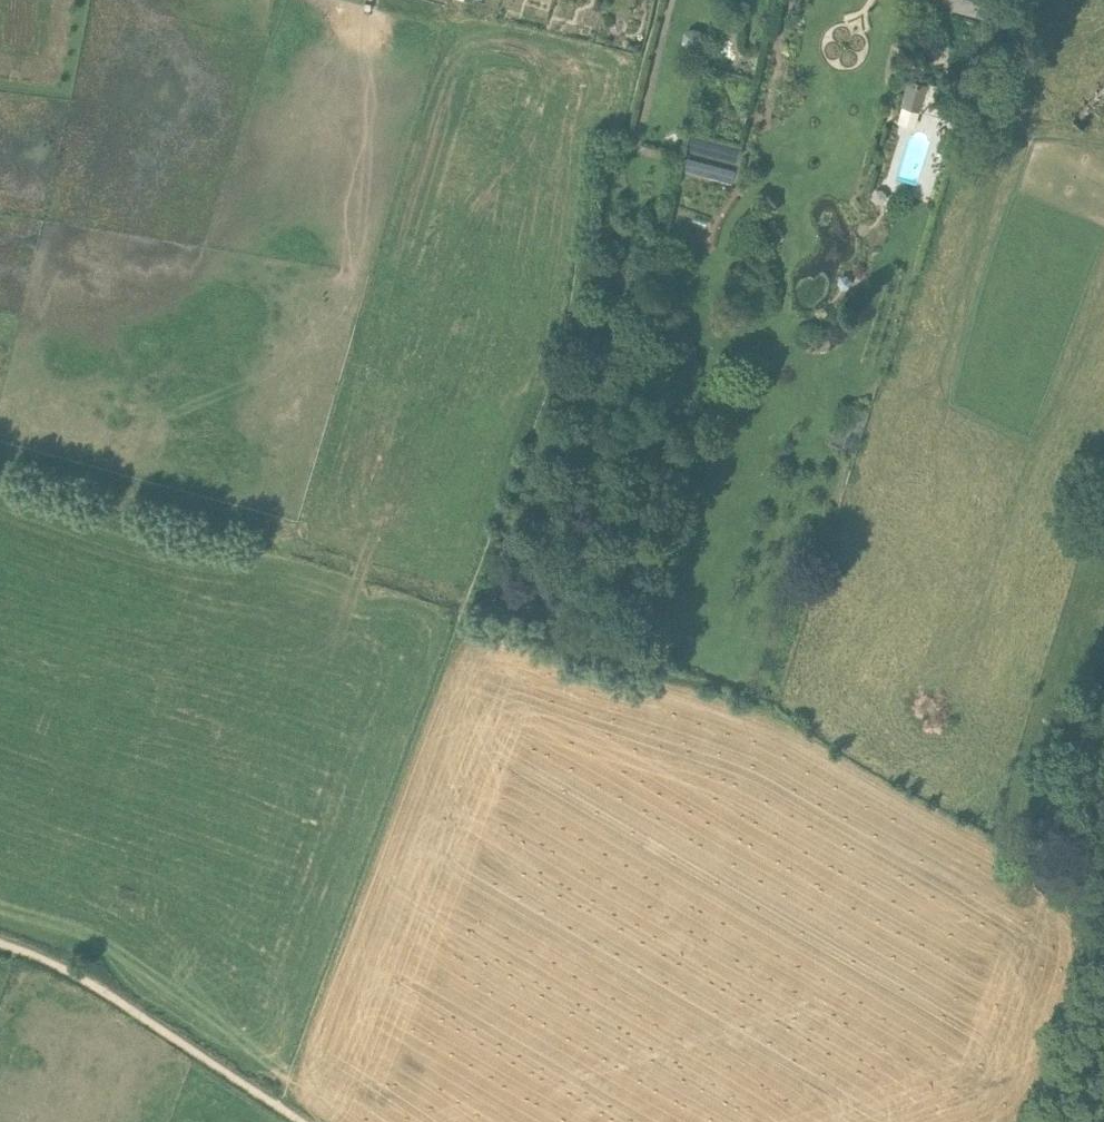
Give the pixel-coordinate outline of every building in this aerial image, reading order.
[(989,17),(993,0),(955,0),(953,8),(989,17)] [(920,111),(925,89),(908,84),(902,107),(920,112),(920,111)]
